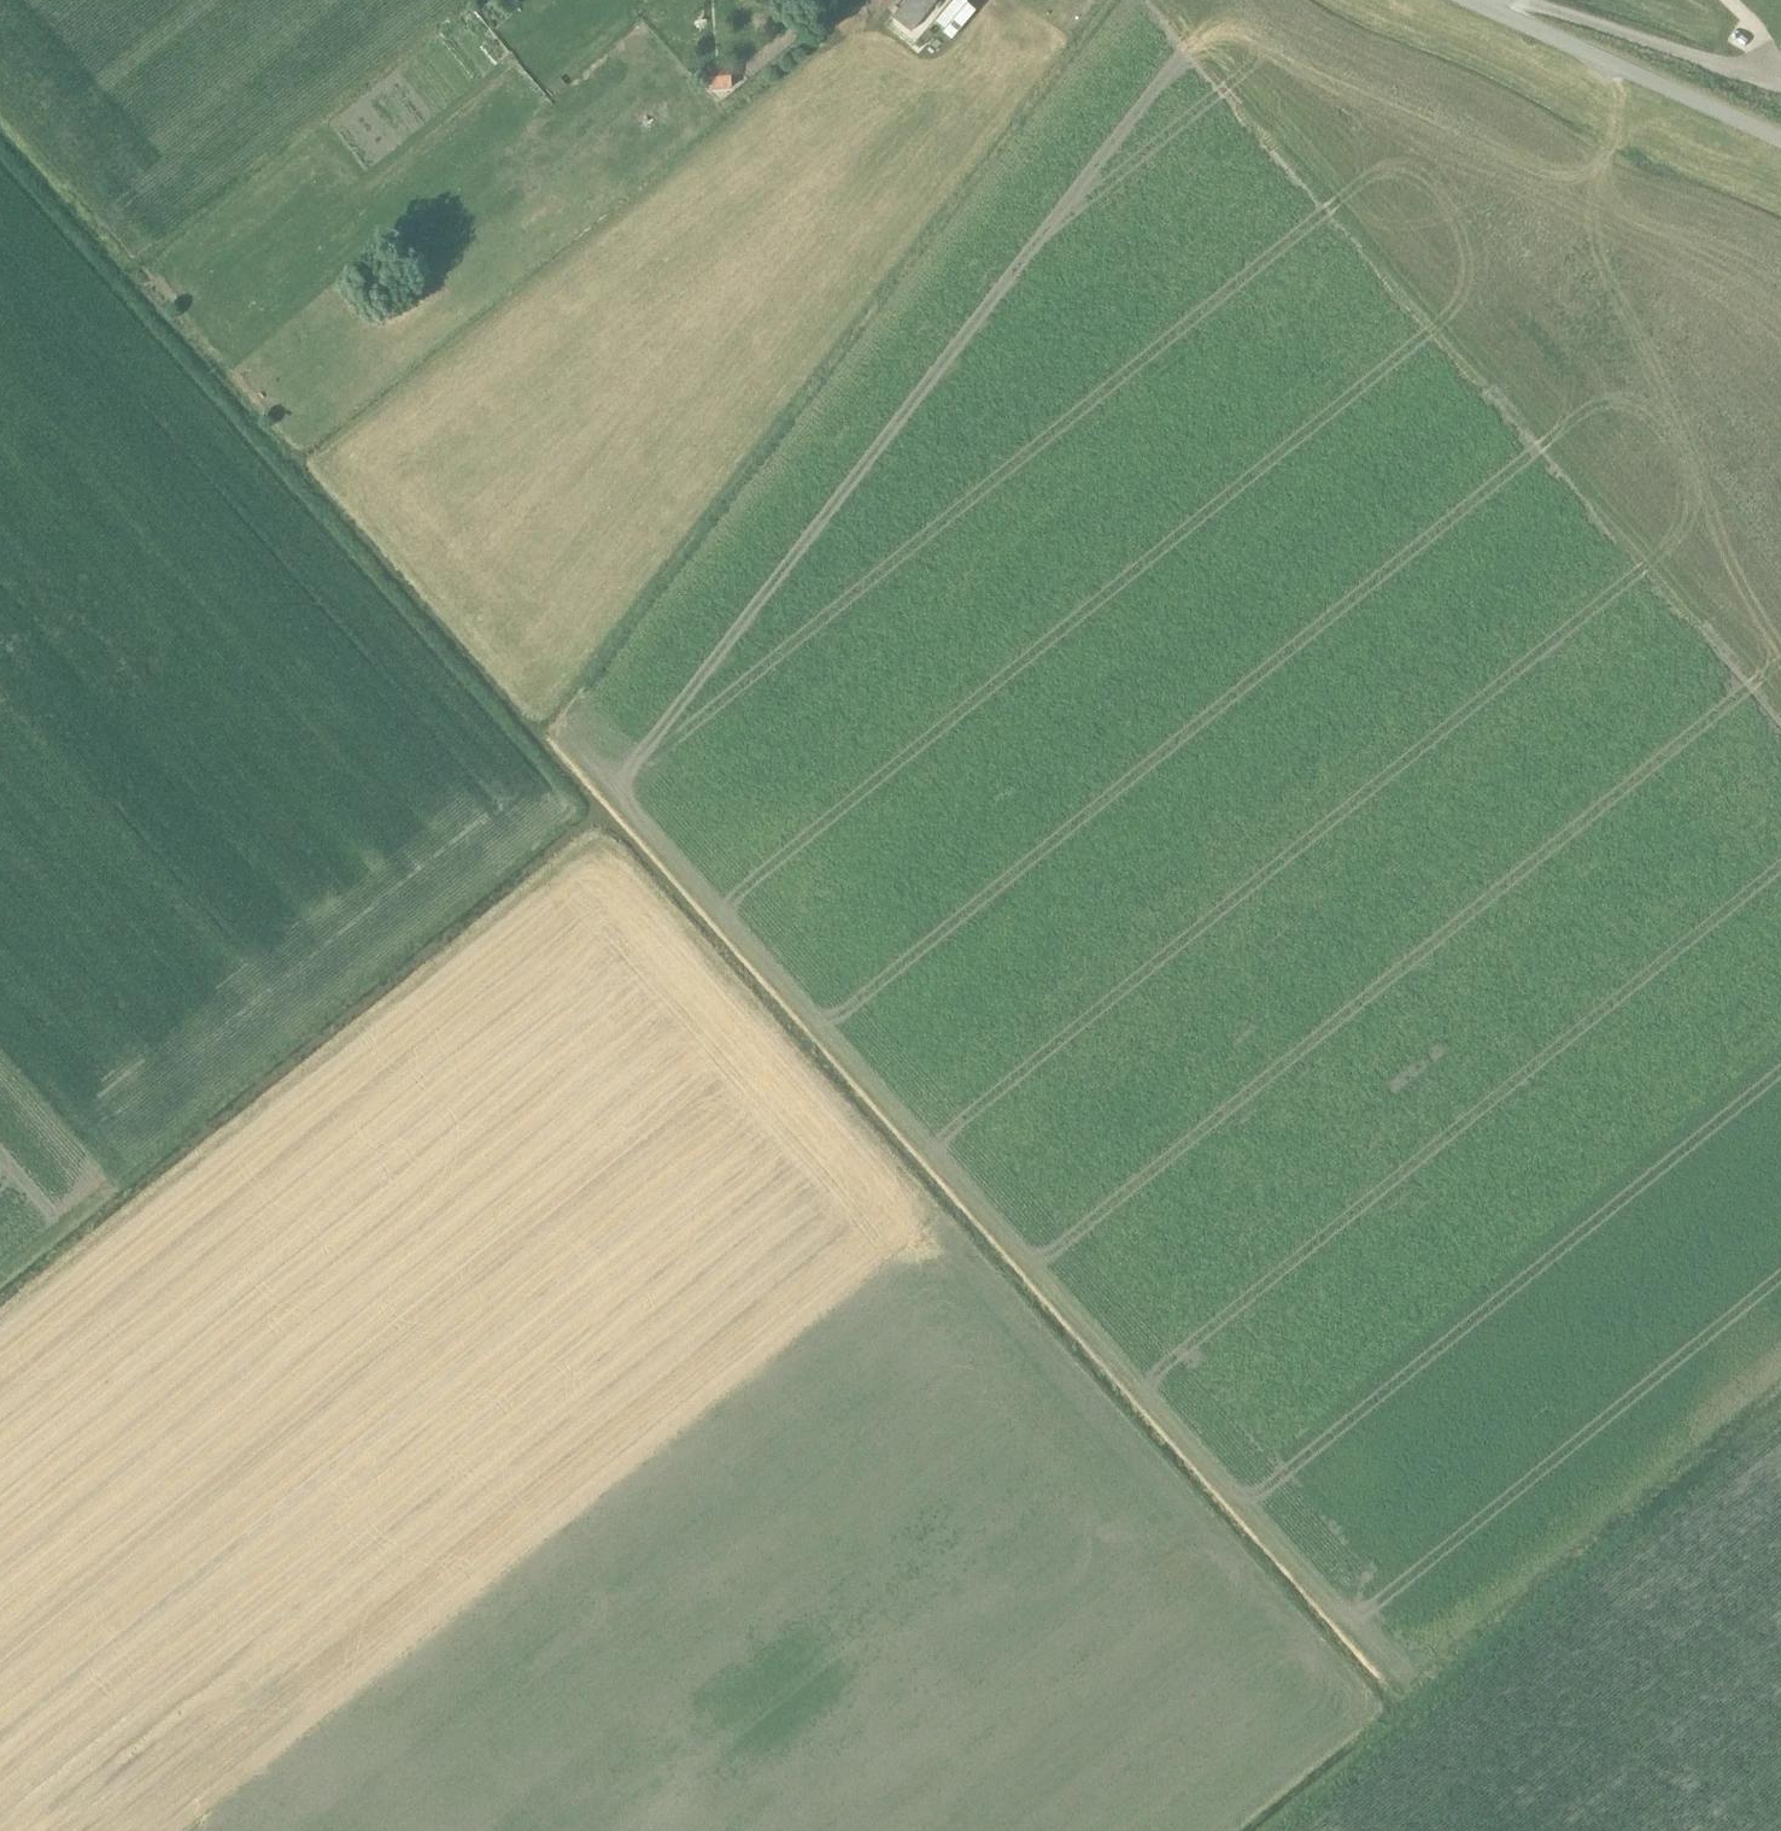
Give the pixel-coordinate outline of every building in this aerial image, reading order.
[(911,32),(937,0),(904,0),(892,16),(911,32)] [(977,7),(970,0),(953,0),(936,19),(953,34),(977,7)] [(732,72),(708,73),(709,87),(733,86),(732,72)]
